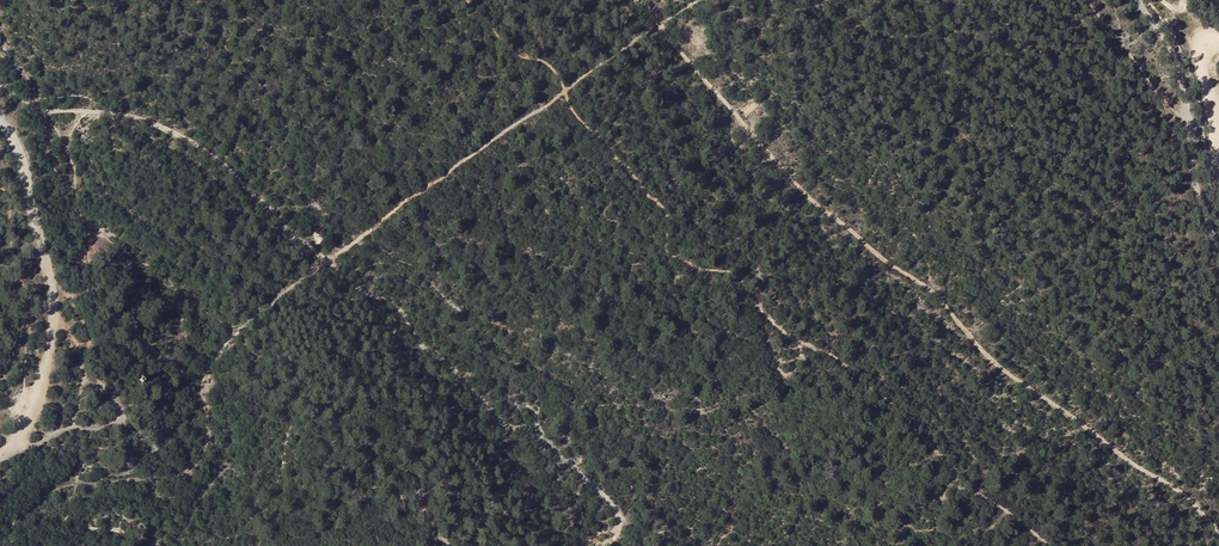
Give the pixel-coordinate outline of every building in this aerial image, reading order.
[(145,374),(140,379),(147,386),(151,381),(145,374)]
